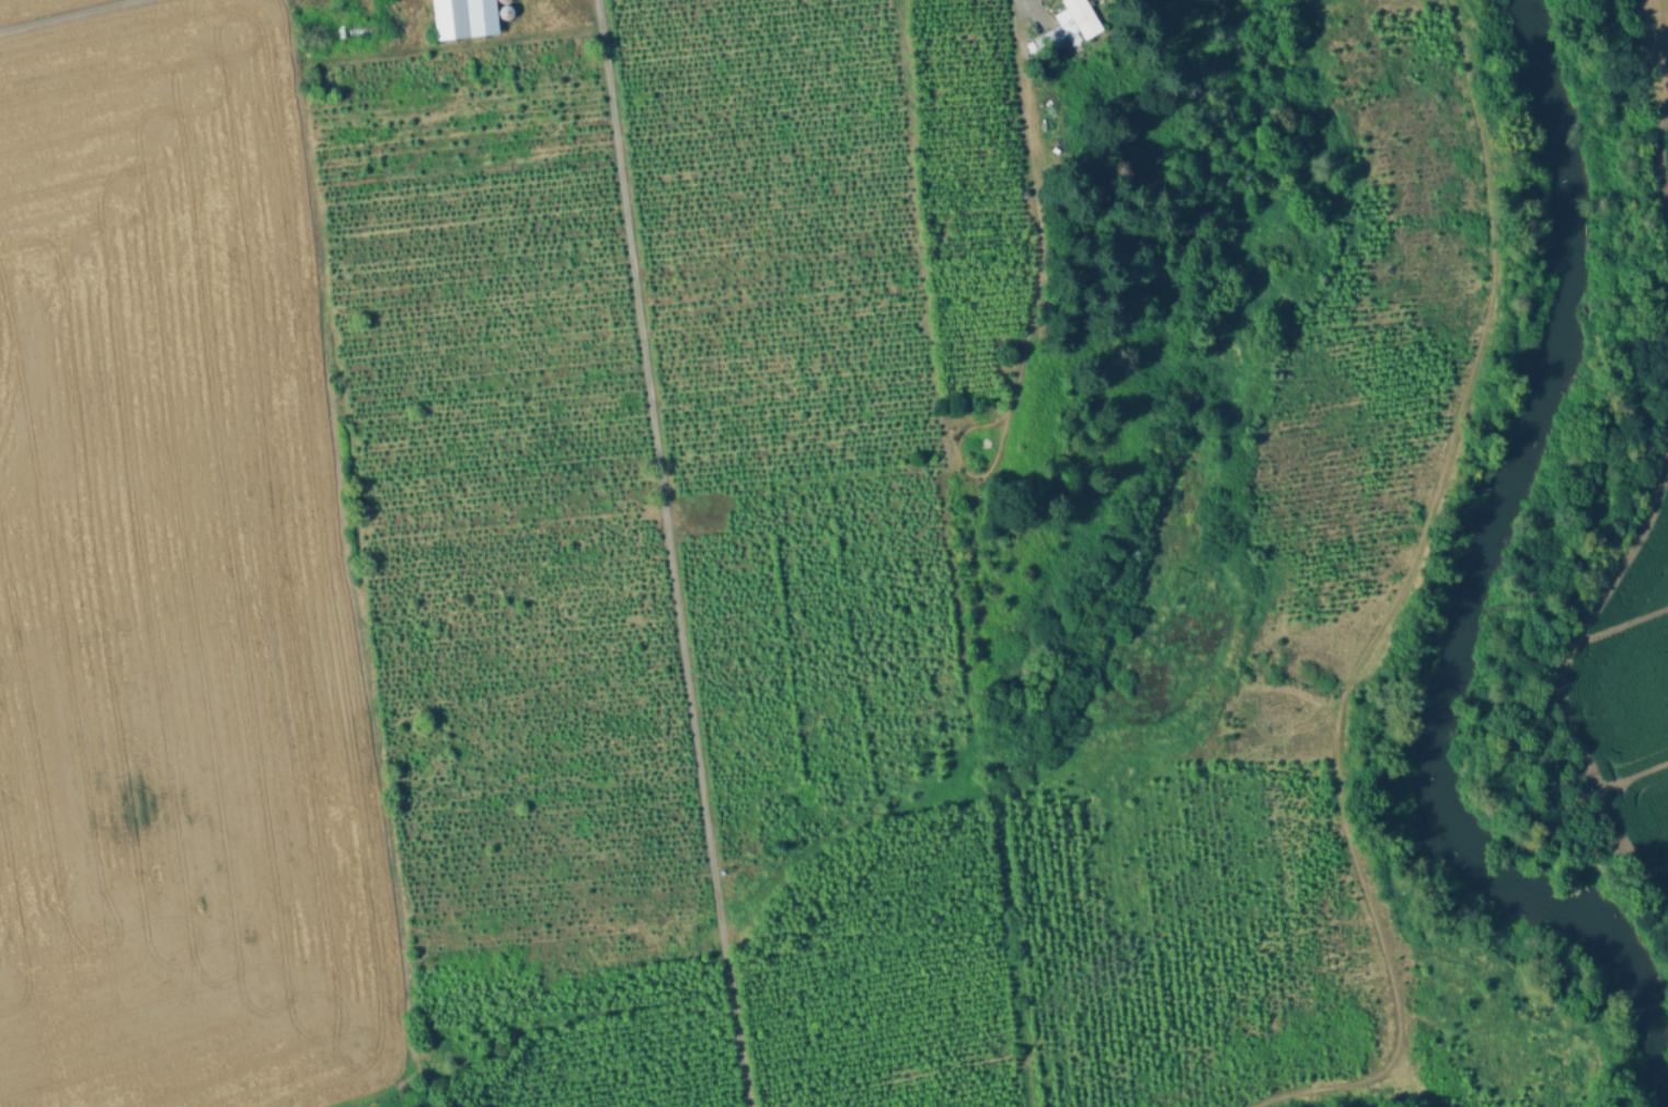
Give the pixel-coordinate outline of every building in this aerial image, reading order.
[(436,44),(431,0),(464,0),(469,39),(436,44)] [(471,41),(466,0),(493,0),(497,38),(471,41)] [(1062,7),(1058,0),(1083,0),(1100,27),(1081,39),(1074,30),(1073,30),(1078,38),(1062,48),(1059,42),(1039,53),(1032,38),(1057,23),(1050,13),(1062,7)] [(503,24),(499,22),(498,19),(498,15),(501,12),(503,10),(506,9),(509,10),(511,12),(514,14),(514,16),(514,20),(513,22),(510,24),(508,24),(505,25),(503,24)]
